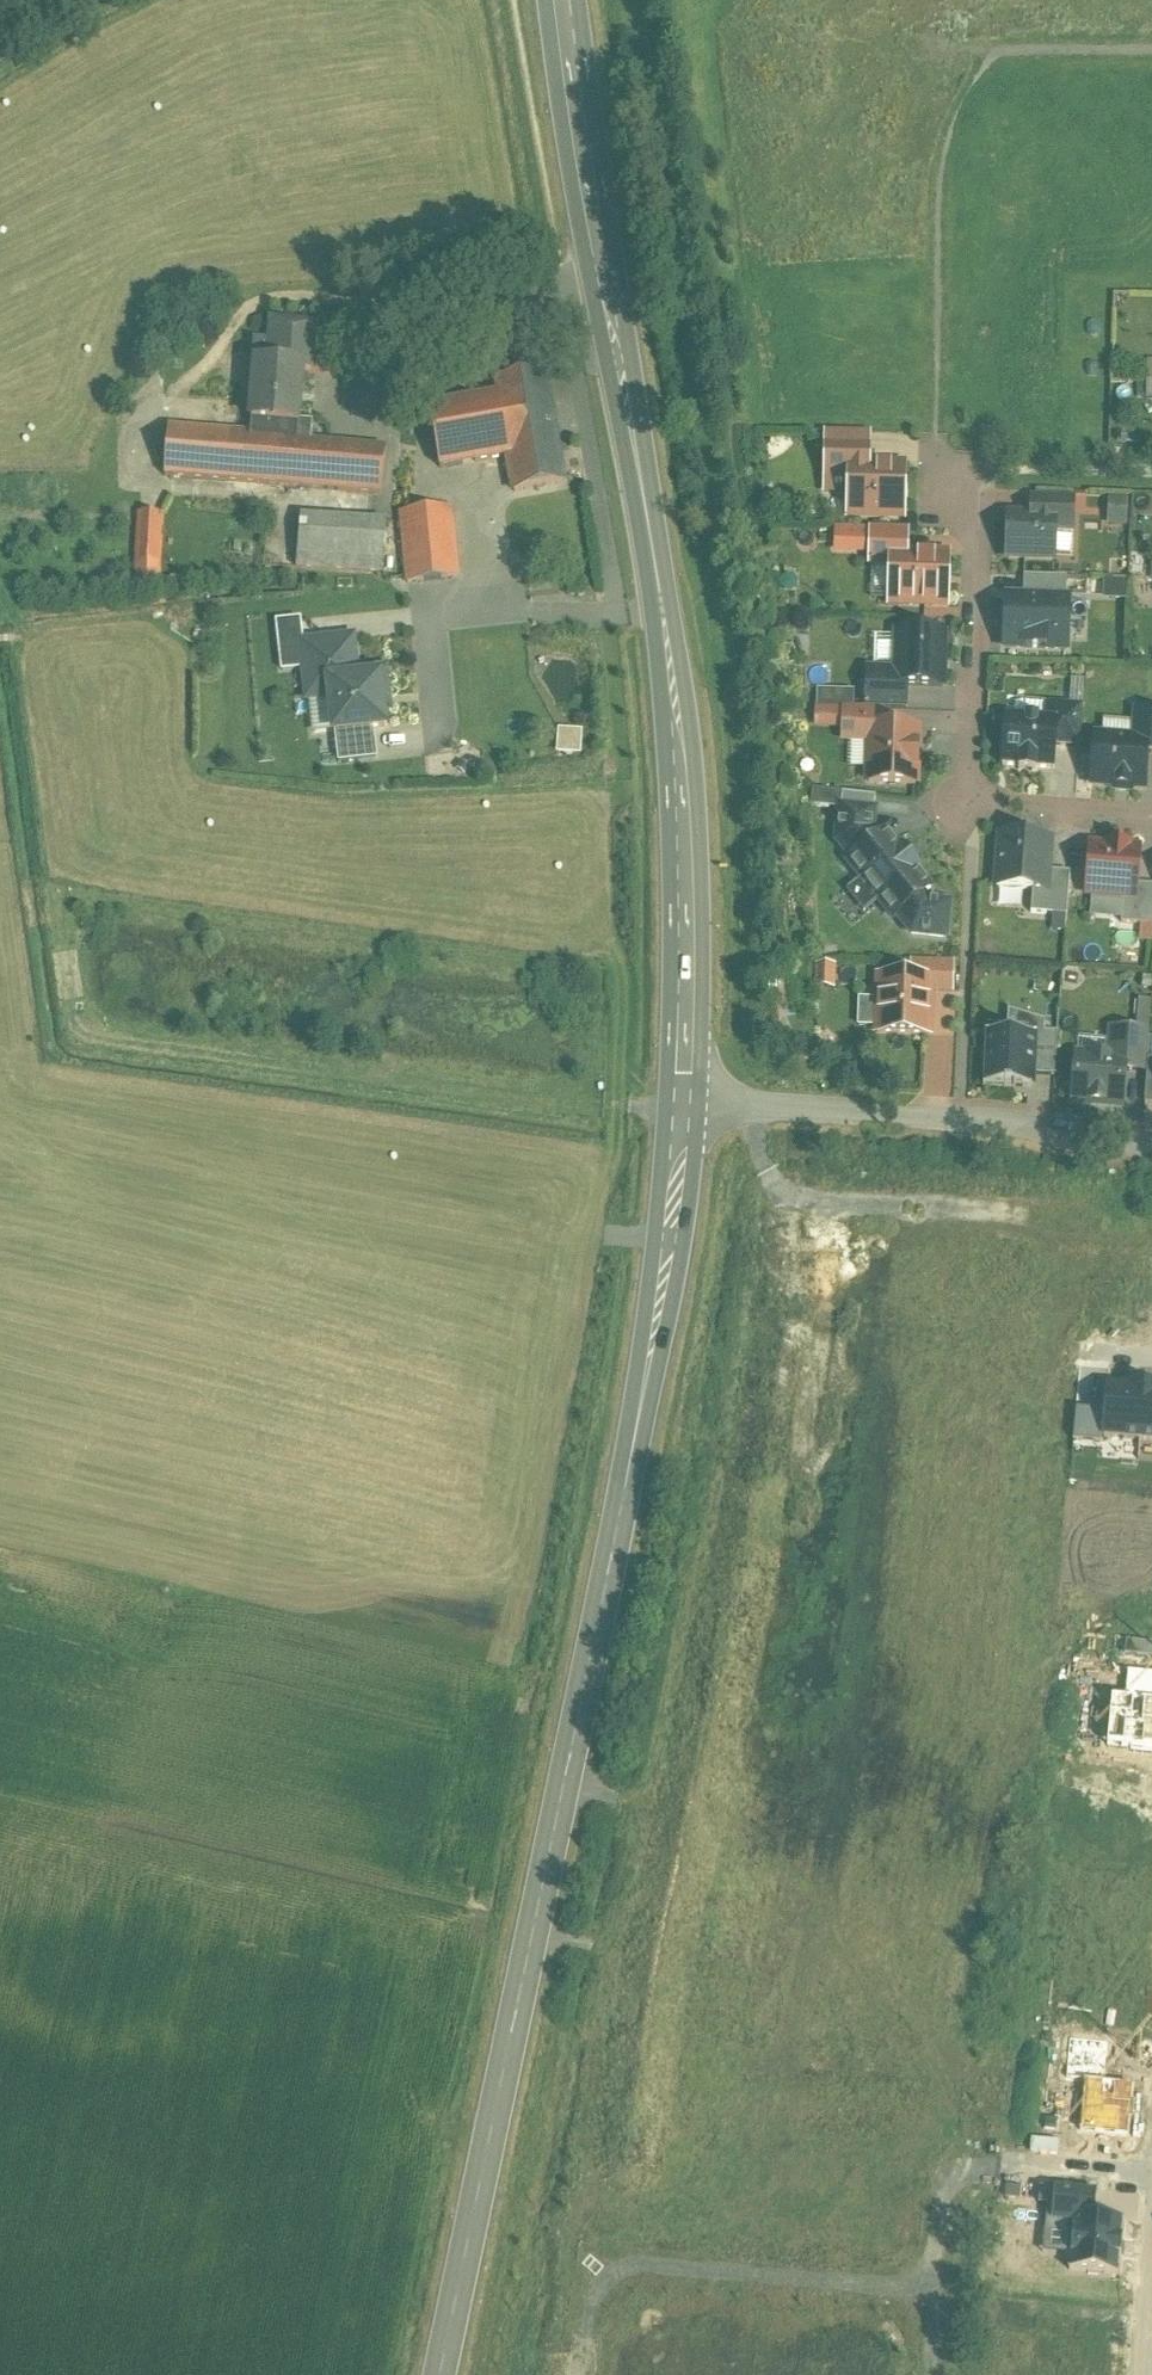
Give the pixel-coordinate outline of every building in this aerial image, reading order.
[(316,325),(273,321),(269,365),(303,368),(303,370),(312,370),(316,325)] [(269,365),(257,364),(252,421),(295,425),(298,425),(298,422),(303,370),(303,368),(269,365)] [(544,375),(496,383),(498,397),(508,452),(557,443),(544,375)] [(498,397),(429,409),(441,470),(509,458),(508,452),(498,397)] [(295,425),(252,421),(251,433),(169,427),(165,477),(381,495),(387,450),(312,443),(294,442),(295,425)] [(313,423),(298,422),(298,425),(295,425),(294,442),(312,443),(313,423)] [(557,443),(508,452),(509,458),(521,524),(570,516),(557,443)] [(868,450),(827,449),(827,480),(851,481),(851,470),(868,471),(868,450)] [(868,471),(851,470),(851,481),(850,518),(903,519),(903,471),(868,471)] [(1073,502),(1033,501),(1032,520),(1055,521),(1054,533),(1072,534),(1073,502)] [(401,514),(408,584),(459,578),(452,509),(401,514)] [(163,515),(140,514),(136,590),(158,591),(163,515)] [(1032,520),(1009,520),(1008,561),(1053,563),(1054,533),(1055,521),(1032,520)] [(386,528),(303,521),(298,568),(382,575),(386,528)] [(907,536),(872,535),(871,566),(892,567),(893,558),(906,558),(907,536)] [(906,558),(893,558),(892,567),(891,606),(946,607),(947,560),(906,558)] [(1067,580),(1024,579),(1024,601),(1066,602),(1067,580)] [(1024,601),(1007,601),(1005,650),(1067,653),(1069,603),(1066,602),(1024,601)] [(945,637),(897,636),(896,675),(895,688),(907,689),(943,690),(945,637)] [(352,641),(302,645),(306,702),(335,700),(338,731),(386,727),(382,675),(354,677),(352,641)] [(896,675),(867,674),(866,711),(885,712),(906,713),(907,689),(895,688),(896,675)] [(1083,707),(1046,704),(1045,721),(1057,722),(1055,748),(1080,750),(1083,707)] [(866,711),(845,711),(844,742),(870,743),(871,732),(885,732),(885,712),(866,711)] [(1136,714),(1134,742),(1147,743),(1146,755),(1151,756),(1151,715),(1136,714)] [(1045,721),(1006,718),(1002,768),(1019,769),(1019,773),(1036,774),(1036,771),(1053,772),(1055,748),(1057,722),(1045,721)] [(885,732),(871,732),(870,743),(869,785),(916,787),(918,733),(885,732)] [(1134,742),(1096,739),(1093,787),(1143,791),(1146,755),(1147,743),(1134,742)] [(842,797),(838,831),(872,833),(876,800),(842,797)] [(872,833),(838,831),(837,845),(852,863),(848,866),(893,922),(897,918),(912,937),(946,941),(949,908),(930,905),(923,898),(931,892),(917,874),(919,873),(902,852),(900,854),(887,836),(878,841),(872,833)] [(1051,844),(1001,840),(997,890),(1033,893),(1047,894),(1048,874),(1051,844)] [(1109,852),(1091,850),(1088,895),(1124,898),(1135,899),(1136,887),(1139,854),(1128,853),(1128,850),(1109,849),(1109,852)] [(1070,876),(1048,874),(1047,894),(1033,893),(1031,916),(1067,919),(1070,876)] [(1136,887),(1135,899),(1124,898),(1121,926),(1143,928),(1151,928),(1151,888),(1136,887)] [(1143,928),(1142,945),(1151,945),(1151,928),(1143,928)] [(954,967),(912,965),(911,981),(931,981),(930,994),(953,994),(954,967)] [(911,981),(879,980),(878,1036),(929,1037),(930,994),(931,981),(911,981)] [(1150,1036),(1112,1033),(1110,1062),(1125,1064),(1124,1073),(1147,1075),(1148,1063),(1150,1036)] [(1058,1036),(1032,1035),(1032,1038),(1034,1038),(1032,1078),(1055,1079),(1058,1036)] [(1032,1038),(986,1036),(983,1089),(1032,1091),(1032,1078),(1034,1038),(1032,1038)] [(1110,1062),(1078,1059),(1074,1105),(1121,1109),(1124,1073),(1125,1064),(1110,1062)]
